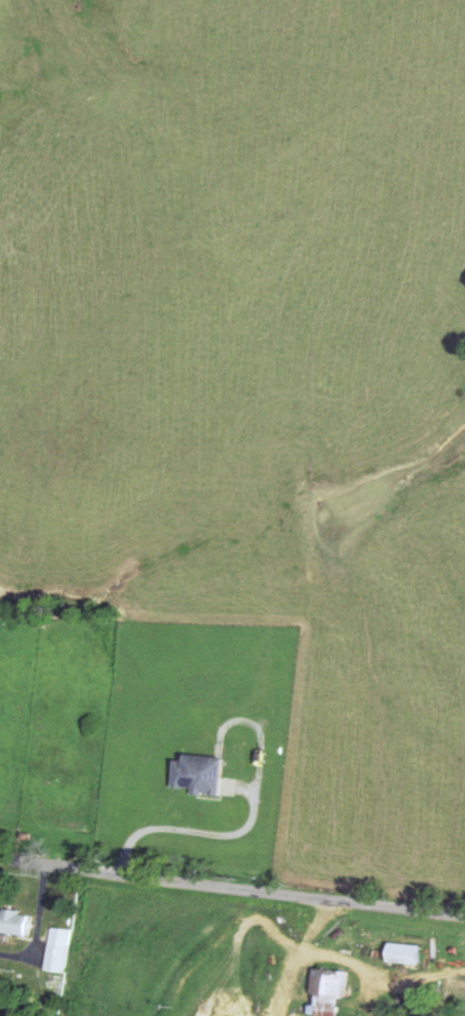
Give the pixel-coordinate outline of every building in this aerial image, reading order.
[(220,756),(181,753),(180,759),(171,758),(168,788),(217,792),(220,756)] [(29,936),(32,912),(0,908),(0,932),(29,936)] [(70,929),(48,926),(43,969),(64,972),(70,929)] [(418,943),(384,943),(384,962),(418,962),(418,943)] [(346,969),(309,967),(307,1015),(330,1015),(334,1015),(335,997),(345,997),(346,969)]
